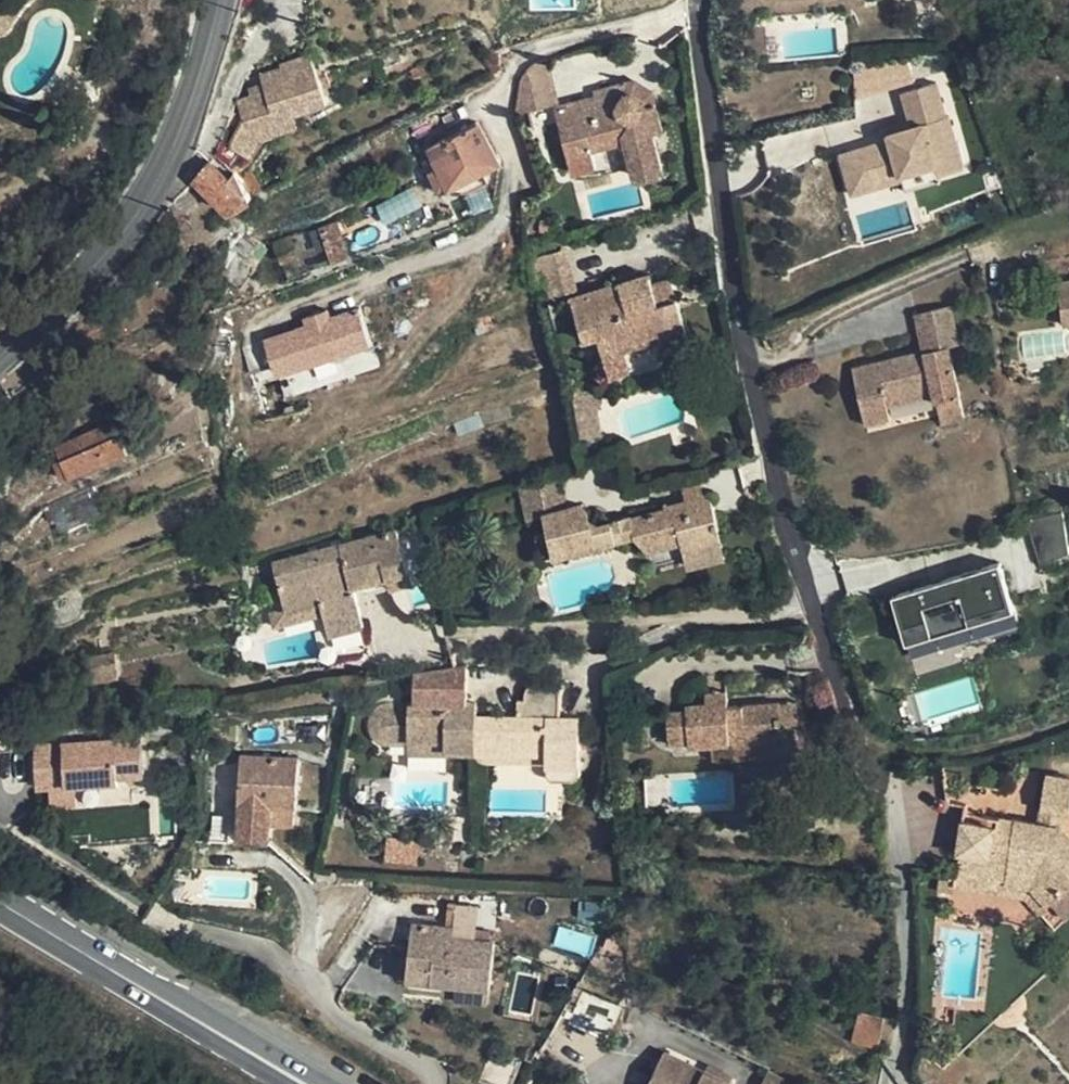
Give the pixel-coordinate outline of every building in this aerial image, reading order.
[(266,91),(251,96),(239,102),(244,120),(239,128),(260,139),(280,132),(276,121),(296,114),(328,102),(312,54),(281,65),(282,68),(261,76),(264,85),(266,91)] [(562,102),(550,60),(535,63),(527,70),(521,81),(520,88),(518,108),(518,114),(562,102)] [(635,81),(623,84),(625,93),(633,93),(645,101),(648,106),(658,106),(654,92),(635,81)] [(943,82),(910,95),(920,120),(923,128),(900,137),(903,146),(855,164),(868,198),(918,179),(917,175),(949,163),(952,172),(977,162),(958,114),(955,115),(943,82)] [(625,93),(623,84),(595,92),(595,97),(556,108),(575,176),(598,169),(594,152),(627,143),(638,179),(665,171),(656,133),(664,131),(658,106),(648,106),(645,101),(633,93),(625,93)] [(250,90),(251,96),(266,91),(264,85),(250,90)] [(300,125),(296,114),(276,121),(280,132),(300,125)] [(897,129),(900,137),(923,128),(920,120),(897,129)] [(509,144),(495,122),(483,128),(480,122),(448,139),(450,146),(446,149),(446,156),(436,161),(440,170),(433,174),(441,189),(446,186),(448,189),(465,181),(470,188),(487,179),(484,171),(488,170),(501,162),(496,151),(509,144)] [(251,157),(260,139),(239,128),(231,146),(251,157)] [(218,155),(199,178),(212,190),(233,208),(242,204),(251,198),(236,171),(218,155)] [(949,163),(917,175),(918,179),(923,191),(955,179),(952,172),(949,163)] [(414,191),(376,203),(381,219),(419,207),(414,191)] [(337,223),(319,228),(328,263),(346,258),(337,223)] [(227,252),(242,263),(247,266),(260,246),(241,232),(227,252)] [(564,251),(534,260),(547,301),(577,291),(564,251)] [(254,271),(247,266),(242,263),(227,284),(239,292),(254,271)] [(651,275),(587,293),(572,298),(585,340),(598,337),(611,375),(632,368),(627,350),(660,340),(663,349),(691,340),(680,300),(679,300),(660,304),(651,275)] [(1061,285),(1065,326),(1068,326),(1068,284),(1061,285)] [(936,392),(937,399),(960,394),(950,345),(960,343),(952,306),(917,314),(925,351),(914,353),(916,359),(909,361),(907,356),(893,358),(894,365),(879,368),(877,363),(854,367),(866,423),(891,417),(888,402),(936,392)] [(300,331),(288,334),(256,345),(267,379),(362,348),(351,313),(321,323),(318,314),(296,322),(300,331)] [(893,358),(877,363),(879,368),(894,365),(893,358)] [(587,391),(573,394),(582,439),(604,435),(599,411),(604,400),(587,391)] [(965,418),(960,394),(937,399),(943,422),(965,418)] [(63,480),(126,452),(118,435),(56,462),(63,480)] [(568,467),(529,477),(536,511),(546,510),(575,504),(568,467)] [(633,513),(634,533),(636,534),(651,547),(683,541),(689,564),(727,556),(716,506),(707,502),(636,516),(633,513)] [(634,533),(633,513),(613,517),(611,521),(603,522),(596,513),(594,503),(584,503),(575,504),(546,510),(549,524),(554,549),(634,533)] [(1025,523),(1039,565),(1068,555),(1068,546),(1058,513),(1025,523)] [(545,552),(554,549),(549,524),(539,526),(545,552)] [(360,585),(391,575),(413,569),(410,560),(400,528),(347,544),(360,585)] [(1027,551),(1019,540),(1001,549),(979,565),(960,589),(967,598),(1027,551)] [(276,573),(286,610),(288,614),(325,604),(330,618),(337,637),(373,626),(364,598),(360,585),(347,544),(254,571),(256,579),(276,573)] [(416,580),(413,569),(391,575),(394,588),(416,580)] [(364,598),(394,588),(391,575),(360,585),(364,598)] [(279,633),(330,618),(325,604),(288,614),(286,610),(273,613),(279,633)] [(469,675),(417,675),(417,711),(409,711),(409,714),(390,713),(387,714),(381,717),(377,721),(375,729),(374,733),(376,739),(379,744),(384,748),(389,750),(390,735),(409,735),(409,752),(445,752),(445,758),(477,758),(547,759),(549,771),(580,770),(580,738),(559,737),(560,724),(477,722),(467,721),(467,710),(469,675)] [(706,695),(706,704),(728,703),(727,693),(706,695)] [(783,751),(782,730),(780,705),(728,708),(728,703),(706,704),(687,705),(687,711),(667,712),(670,743),(689,743),(691,747),(712,747),(728,746),(729,754),(783,751)] [(796,704),(780,705),(782,730),(797,728),(796,704)] [(477,710),(467,710),(467,721),(477,722),(477,710)] [(580,725),(560,724),(559,737),(580,738),(580,725)] [(409,735),(390,735),(389,750),(409,752),(409,735)] [(137,775),(134,743),(32,753),(34,775),(48,774),(49,790),(117,783),(117,778),(137,775)] [(783,757),(783,751),(729,754),(728,746),(712,747),(713,762),(783,757)] [(445,752),(409,752),(409,764),(446,765),(445,758),(445,752)] [(547,759),(477,758),(478,762),(479,765),(483,769),(486,770),(549,771),(547,759)] [(299,761),(240,759),(238,805),(270,807),(270,825),(295,826),(296,809),(298,809),(299,761)] [(580,770),(549,771),(548,783),(549,785),(550,787),(551,788),(552,789),(577,789),(578,787),(580,786),(581,784),(580,770)] [(48,774),(34,775),(36,791),(49,790),(48,774)] [(1043,813),(1062,816),(1068,817),(1068,785),(1047,782),(1043,813)] [(1061,830),(1062,816),(1043,813),(1041,827),(1061,830)] [(957,873),(1008,879),(1009,883),(1031,888),(1050,905),(1055,901),(1068,914),(1068,839),(1061,830),(1041,827),(966,817),(957,873)] [(1068,916),(1068,914),(1055,901),(1050,905),(1031,888),(1009,883),(1008,879),(957,873),(955,890),(992,896),(1028,901),(1056,928),(1068,916)] [(494,940),(494,907),(477,907),(477,940),(494,940)] [(491,988),(495,946),(494,943),(454,940),(440,939),(440,929),(411,926),(410,948),(408,966),(433,968),(432,982),(491,988)] [(454,930),(440,929),(440,939),(454,940),(454,930)] [(407,981),(432,982),(433,968),(408,966),(407,981)] [(886,1017),(859,1011),(852,1039),(880,1046),(884,1029),(886,1017)] [(977,1042),(967,1051),(985,1070),(995,1062),(977,1042)] [(660,1051),(643,1083),(724,1083),(660,1051)] [(766,1069),(758,1083),(788,1083),(766,1069)]
